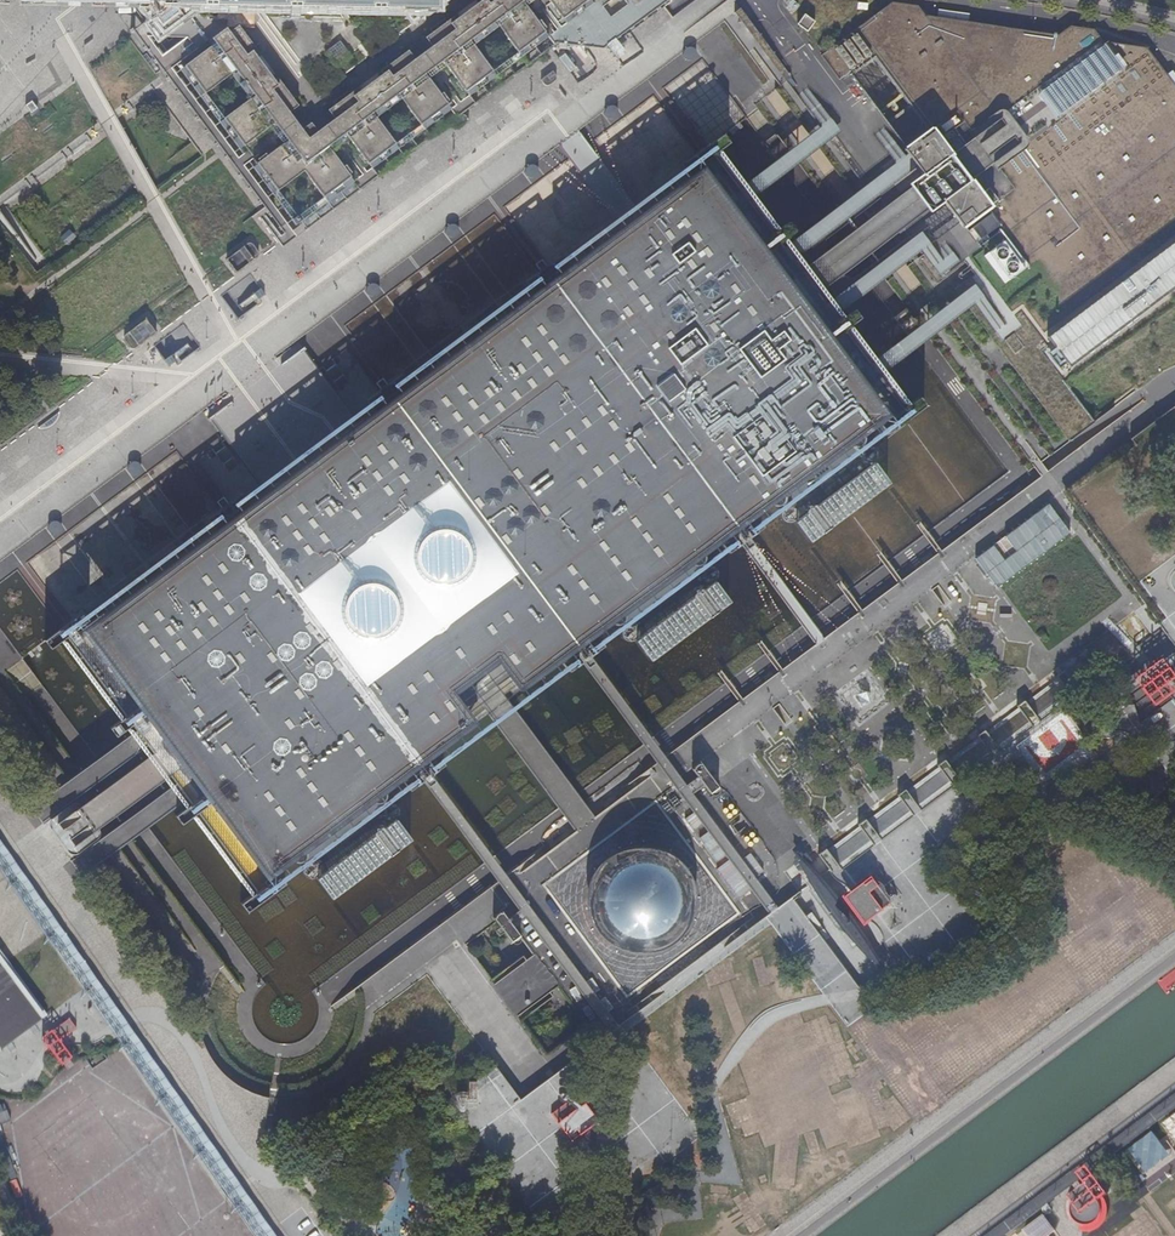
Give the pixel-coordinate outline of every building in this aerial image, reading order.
[(19,6),(69,6),(141,8),(146,14),(152,22),(149,25),(158,37),(197,9),(191,0),(19,0),(19,6)] [(231,0),(191,0),(197,9),(230,10),(231,0)] [(281,0),(231,0),(230,10),(256,10),(260,10),(264,10),(281,10),(281,0)] [(332,0),(281,0),(281,10),(332,11),(332,0)] [(384,12),(384,0),(332,0),(332,11),(343,11),(384,12)] [(384,12),(421,12),(425,9),(439,9),(439,0),(384,0),(384,12)] [(522,0),(478,0),(479,1),(466,10),(454,19),(453,16),(446,21),(443,18),(428,30),(431,33),(425,37),(431,46),(469,96),(549,37),(522,0)] [(548,0),(522,0),(549,37),(553,42),(583,46),(548,0)] [(583,46),(603,48),(669,0),(548,0),(583,46)] [(1150,39),(1101,32),(1093,22),(1069,19),(1054,29),(932,11),(923,0),(920,0),(894,0),(828,51),(834,61),(920,176),(929,169),(987,246),(1013,227),(1074,308),(1174,232),(1174,73),(1150,39)] [(818,12),(808,7),(802,19),(812,24),(818,12)] [(275,123),(290,113),(298,105),(293,99),(296,96),(285,82),(282,83),(277,77),(274,79),(265,67),(256,55),(259,53),(254,46),(256,44),(246,30),(243,32),(237,25),(229,31),(226,27),(211,38),(215,43),(180,69),(200,96),(235,70),(254,96),(219,121),(239,148),(275,123)] [(350,54),(340,41),(325,51),(336,65),(350,54)] [(698,50),(698,48),(698,46),(697,45),(696,44),(695,43),(693,42),(692,42),(690,42),(688,43),(687,44),(686,45),(685,46),(685,48),(685,50),(685,51),(686,53),(688,54),(689,55),(691,55),(692,55),(696,54),(697,53),(698,51),(698,50)] [(469,96),(431,46),(414,58),(451,109),(455,115),(456,116),(473,103),(469,96)] [(451,109),(414,58),(408,50),(401,55),(398,52),(384,63),(386,66),(380,71),(382,74),(369,83),(357,92),(355,90),(349,94),(346,91),(332,102),(334,106),(328,110),(334,118),(370,170),(451,109)] [(544,85),(556,79),(553,71),(540,77),(544,85)] [(1095,423),(1041,351),(1048,346),(1032,324),(1022,310),(1015,315),(980,270),(975,274),(965,260),(942,278),(795,83),(758,109),(959,377),(1029,471),(1095,423)] [(607,104),(607,105),(606,107),(606,109),(607,110),(608,112),(609,113),(611,114),(612,114),(614,114),(615,114),(617,113),(618,112),(619,110),(620,109),(620,107),(619,105),(619,104),(618,103),(616,102),(615,101),(613,101),(612,101),(610,102),(608,103),(607,104)] [(287,141),(302,129),(290,113),(275,123),(287,141)] [(455,115),(374,176),(374,177),(456,116),(455,115)] [(370,170),(334,118),(317,131),(352,183),(356,189),(357,190),(374,177),(374,176),(370,170)] [(302,129),(287,141),(253,166),(289,216),(296,224),(310,214),(352,183),(317,131),(310,122),(302,129)] [(65,626),(61,629),(45,641),(50,648),(68,635),(128,714),(110,728),(115,735),(133,721),(139,729),(141,731),(165,762),(181,784),(190,796),(193,801),(174,816),(180,824),(200,810),(259,889),(240,904),(246,912),(285,883),(279,875),(405,780),(411,788),(421,780),(426,776),(431,772),(444,763),(443,760),(438,755),(498,709),(564,661),(569,667),(570,668),(580,661),(582,660),(589,654),(605,643),(603,640),(599,635),(726,541),(730,547),(731,548),(740,541),(743,539),(748,535),(764,523),(763,521),(759,516),(886,422),(889,427),(890,428),(928,400),(922,393),(907,404),(903,407),(843,328),(848,325),(863,314),(857,307),(842,317),(838,321),(778,241),(783,237),(797,227),(791,219),(777,230),(772,234),(713,154),(718,150),(731,140),(725,131),(705,146),(700,150),(695,154),(689,158),(695,166),(569,260),(564,252),(546,265),(542,269),(537,273),(530,278),(535,285),(409,379),(404,372),(388,384),(371,396),(377,405),(309,455),(248,501),(243,493),(221,509),(209,518),(214,526),(88,620),(82,613),(70,622),(65,626)] [(543,167),(544,166),(543,164),(543,163),(541,161),(540,160),(539,160),(537,159),(535,160),(534,160),(532,161),(531,162),(530,164),(530,166),(530,167),(531,169),(532,170),(533,171),(534,172),(536,173),(538,173),(539,172),(541,172),(542,170),(543,167)] [(305,228),(357,190),(356,189),(304,228),(305,228)] [(461,228),(461,226),(461,224),(460,223),(459,222),(458,221),(456,220),(455,220),(453,220),(452,221),(450,222),(449,223),(448,224),(448,226),(448,228),(449,229),(450,231),(451,232),(452,233),(454,233),(456,233),(457,233),(459,232),(460,231),(461,229),(461,228)] [(243,242),(224,257),(235,272),(254,257),(254,248),(251,243),(243,242)] [(1047,339),(1069,368),(1174,288),(1174,243),(1047,339)] [(380,286),(380,285),(380,283),(379,282),(378,280),(377,279),(375,279),(374,278),(372,279),(371,279),(369,280),(368,281),(367,283),(367,285),(367,286),(368,288),(369,289),(370,290),(371,291),(373,292),(375,292),(376,291),(378,291),(379,289),(380,288),(380,286)] [(265,295),(261,289),(255,294),(259,299),(265,295)] [(156,333),(146,320),(126,335),(124,337),(124,340),(130,347),(133,349),(135,348),(156,333)] [(172,356),(165,361),(169,366),(176,362),(172,356)] [(21,435),(26,450),(40,445),(35,430),(21,435)] [(875,456),(875,454),(875,452),(874,450),(872,448),(871,447),(869,446),(867,446),(864,446),(863,447),(861,448),(859,450),(858,452),(858,454),(858,456),(859,458),(860,460),(861,461),(863,462),(865,463),(867,463),(870,462),(871,461),(873,460),(874,458),(875,456)] [(1094,470),(1080,452),(672,757),(685,775),(776,707),(932,591),(936,588),(939,586),(1094,470)] [(141,467),(141,466),(141,464),(140,462),(139,461),(138,460),(136,459),(135,459),(133,459),(131,460),(131,461),(130,461),(129,462),(128,464),(128,465),(128,467),(128,469),(129,470),(130,471),(132,472),(134,473),(135,473),(137,472),(138,471),(140,470),(141,469),(141,467)] [(873,462),(793,522),(808,542),(887,483),(873,462)] [(795,514),(796,512),(795,510),(794,508),(793,507),(791,505),(789,505),(787,504),(785,505),(783,505),(782,507),(780,508),(779,510),(779,512),(779,514),(780,516),(781,518),(782,519),(784,520),(786,521),(788,521),(790,521),(792,520),(794,518),(795,516),(795,514)] [(60,528),(60,526),(60,524),(59,523),(58,522),(57,521),(56,520),(54,520),(52,520),(51,521),(49,522),(48,523),(47,524),(47,526),(47,528),(48,529),(50,532),(51,533),(53,533),(55,533),(56,533),(58,532),(59,531),(60,529),(60,528)] [(715,575),(715,573),(715,571),(714,569),(712,567),(711,566),(709,565),(707,565),(705,565),(703,566),(701,567),(700,569),(699,571),(698,573),(698,575),(699,577),(700,579),(702,580),(704,581),(706,582),(708,582),(710,581),(712,580),(713,579),(714,577),(715,575)] [(649,662),(729,602),(714,581),(634,640),(649,662)] [(636,634),(637,632),(636,630),(635,628),(634,627),(632,626),(630,625),(628,625),(626,625),(624,626),(623,627),(622,628),(621,630),(620,632),(620,634),(621,636),(622,638),(624,639),(625,640),(627,641),(629,641),(631,640),(633,639),(635,638),(636,636),(636,634)] [(1135,678),(1155,705),(1174,690),(1174,674),(1163,658),(1135,678)] [(719,788),(701,763),(692,770),(710,794),(719,788)] [(397,813),(397,811),(397,809),(397,807),(396,805),(395,803),(393,802),(391,801),(389,801),(387,801),(385,802),(383,803),(382,805),(381,807),(381,809),(381,811),(381,813),(383,815),(384,816),(386,817),(388,818),(390,818),(392,817),(394,816),(395,815),(397,813)] [(396,817),(316,878),(330,896),(410,837),(396,817)] [(0,839),(0,867),(110,1025),(121,1017),(123,1015),(0,839)] [(691,886),(689,879),(686,873),(682,867),(677,861),(672,856),(667,852),(660,849),(654,846),(647,844),(640,843),(633,843),(626,844),(619,846),(612,848),(606,852),(600,856),(595,861),(590,866),(587,872),(584,878),(581,885),(580,892),(579,899),(580,906),(581,913),(583,920),(586,926),(590,932),(594,938),(600,943),(605,947),(611,950),(618,953),(625,955),(632,956),(639,956),(646,955),(653,953),(660,951),(666,947),(672,943),(677,939),(681,933),(685,927),(688,921),(691,914),(692,907),(692,900),(692,893),(691,886)] [(797,853),(793,850),(793,851),(794,855),(805,878),(819,902),(828,915),(844,936),(854,947),(878,972),(882,974),(881,970),(860,928),(846,906),(834,890),(820,875),(797,853)] [(318,870),(318,868),(317,866),(316,864),(314,863),(312,862),(310,862),(308,862),(306,863),(305,864),(303,866),(303,868),(302,870),(302,872),(303,874),(304,875),(305,877),(307,878),(309,878),(311,878),(313,878),(315,877),(316,876),(318,874),(318,872),(318,870)] [(850,891),(843,897),(866,925),(871,921),(895,902),(872,874),(850,891)] [(511,925),(501,911),(493,918),(511,942),(519,936),(511,925)] [(0,1052),(42,1022),(0,966),(0,1052)] [(121,1017),(110,1025),(256,1235),(274,1235),(121,1017)] [(74,1020),(49,1037),(54,1044),(69,1067),(80,1060),(68,1041),(66,1039),(81,1030),(74,1020)] [(476,1084),(469,1083),(468,1102),(461,1101),(461,1108),(475,1109),(476,1084)] [(581,1100),(557,1119),(570,1136),(595,1118),(581,1100)] [(1103,1196),(1107,1193),(1093,1175),(1084,1182),(1084,1184),(1072,1193),(1069,1196),(1067,1199),(1065,1203),(1064,1207),(1064,1212),(1064,1215),(1066,1220),(1069,1224),(1073,1228),(1076,1229),(1081,1231),(1085,1232),(1090,1231),(1093,1230),(1099,1227),(1103,1224),(1105,1219),(1107,1214),(1107,1209),(1107,1205),(1105,1201),(1104,1198),(1103,1196)]
